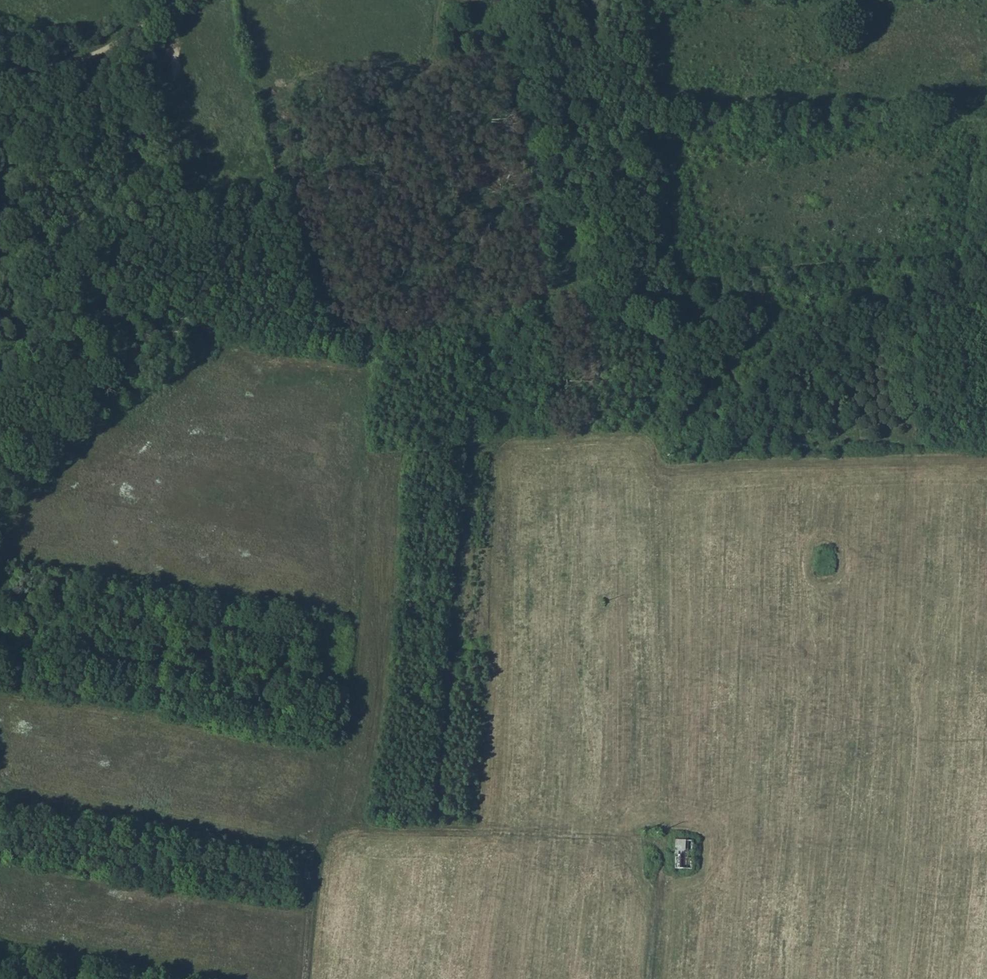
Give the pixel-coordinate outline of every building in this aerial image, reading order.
[(691,868),(692,841),(676,840),(674,867),(691,868)]
